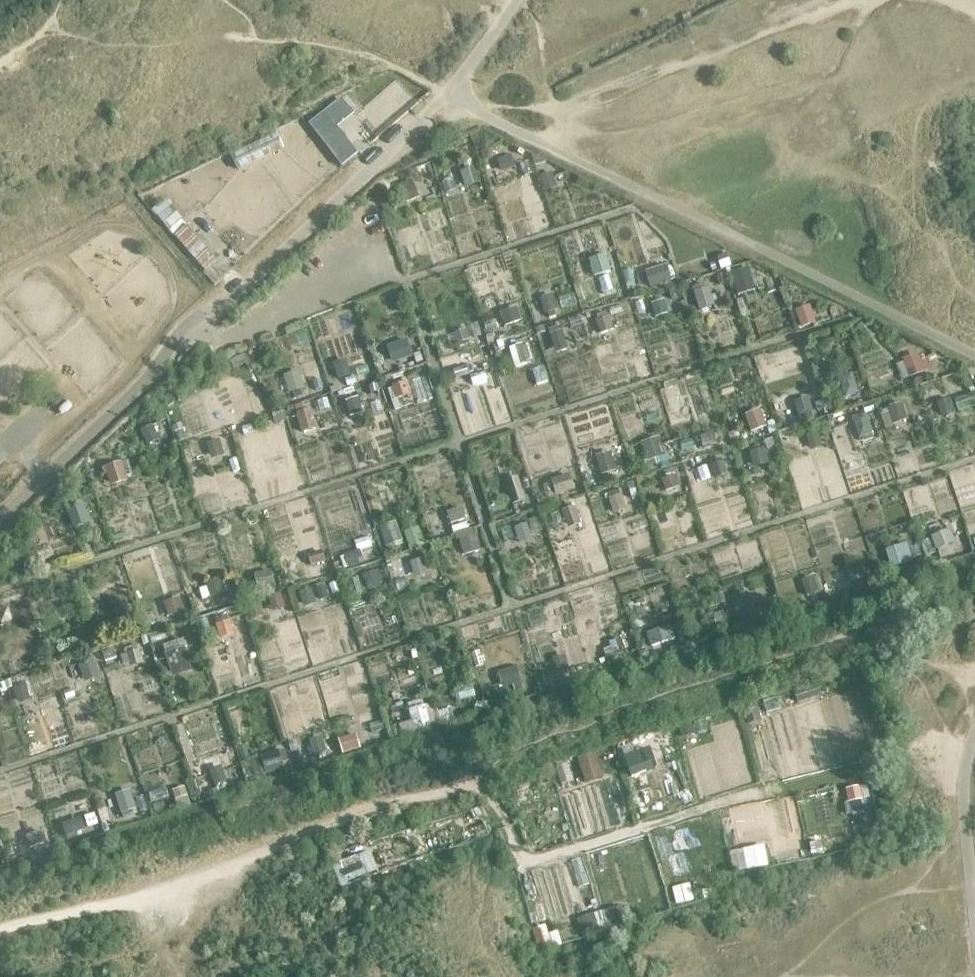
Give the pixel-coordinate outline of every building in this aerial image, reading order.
[(341,99),(309,125),(342,165),(355,154),(333,127),(351,112),(341,99)] [(278,126),(232,148),(240,164),(285,142),(278,126)] [(488,147),(480,150),(483,161),(492,158),(488,147)] [(534,154),(531,155),(534,166),(547,162),(547,161),(534,154)] [(512,155),(497,160),(502,172),(516,167),(512,155)] [(472,158),(463,161),(465,170),(474,167),(472,158)] [(465,170),(460,172),(465,187),(481,182),(475,166),(474,167),(465,170)] [(552,172),(539,176),(545,192),(557,188),(552,172)] [(411,178),(397,184),(405,203),(420,197),(411,178)] [(165,199),(152,210),(205,271),(204,272),(215,285),(216,284),(223,278),(224,277),(213,264),(217,260),(187,226),(181,219),(186,215),(175,203),(171,206),(171,205),(171,206),(165,199)] [(605,254),(589,259),(594,276),(611,271),(605,254)] [(666,265),(645,271),(650,288),(672,281),(666,265)] [(749,267),(730,272),(737,296),(756,291),(749,267)] [(709,287),(694,292),(700,311),(715,306),(709,287)] [(552,294),(540,298),(545,314),(558,310),(552,294)] [(662,300),(653,303),(657,317),(667,314),(662,300)] [(810,305),(795,310),(801,327),(816,322),(810,305)] [(517,307),(500,312),(505,326),(522,320),(517,307)] [(610,316),(595,321),(600,335),(614,330),(610,316)] [(543,326),(535,329),(537,335),(545,332),(543,326)] [(466,328),(452,333),(455,344),(470,340),(466,328)] [(562,330),(549,334),(555,353),(568,349),(562,330)] [(492,334),(485,336),(488,344),(495,341),(492,334)] [(407,339),(387,346),(392,363),(413,356),(407,339)] [(502,340),(496,342),(499,348),(505,347),(502,340)] [(522,343),(509,347),(514,367),(528,363),(522,343)] [(420,352),(413,354),(416,363),(423,361),(420,352)] [(918,353),(903,359),(910,377),(925,372),(918,353)] [(243,355),(230,361),(234,370),(247,363),(243,355)] [(345,359),(333,363),(338,379),(351,375),(345,359)] [(466,366),(453,370),(456,378),(469,374),(466,366)] [(299,370),(283,375),(289,393),(305,388),(299,370)] [(852,372),(838,377),(845,398),(859,393),(852,372)] [(406,382),(393,386),(397,398),(410,394),(406,382)] [(378,383),(369,385),(371,394),(380,391),(378,383)] [(358,397),(345,401),(350,417),(363,413),(358,397)] [(808,397),(794,402),(797,414),(799,413),(811,410),(812,409),(808,397)] [(950,398),(936,403),(941,418),(955,414),(950,398)] [(903,404),(888,408),(893,424),(908,419),(903,404)] [(311,409),(297,413),(302,432),(317,428),(311,409)] [(760,409),(745,414),(751,432),(767,427),(760,409)] [(811,410),(799,413),(802,424),(814,420),(811,410)] [(284,411),(272,414),(275,424),(287,420),(284,411)] [(867,419),(854,424),(860,439),(873,434),(867,419)] [(153,425),(141,430),(147,445),(159,440),(153,425)] [(713,432),(699,436),(702,447),(716,443),(713,432)] [(818,432),(806,435),(811,451),(823,447),(818,432)] [(659,437),(641,442),(647,462),(666,456),(659,437)] [(219,439),(207,443),(212,459),(224,455),(219,439)] [(9,453),(0,444),(0,462),(9,453)] [(765,448),(749,453),(754,468),(769,463),(765,448)] [(611,452),(596,457),(601,475),(617,470),(611,452)] [(723,461),(710,465),(715,478),(727,474),(723,461)] [(104,467),(102,468),(105,475),(106,475),(110,487),(128,481),(122,462),(104,467)] [(570,474),(551,480),(556,496),(575,490),(570,474)] [(677,474),(661,479),(665,491),(680,486),(677,474)] [(518,477),(505,481),(513,504),(526,500),(518,477)] [(622,494),(609,498),(613,514),(626,509),(622,494)] [(82,506),(73,509),(79,526),(88,523),(82,506)] [(462,507),(447,512),(451,524),(466,519),(462,507)] [(575,507),(562,511),(568,528),(581,524),(575,507)] [(381,525),(388,544),(404,538),(397,519),(381,525)] [(414,519),(402,523),(412,550),(431,542),(427,530),(426,531),(426,530),(419,533),(418,531),(419,530),(414,519)] [(945,520),(927,527),(936,550),(954,543),(945,520)] [(527,523),(514,527),(519,543),(532,539),(527,523)] [(469,529),(454,533),(457,540),(459,540),(464,555),(481,551),(477,534),(476,535),(473,528),(469,529)] [(907,542),(885,550),(891,568),(913,561),(907,542)] [(322,550),(308,555),(311,565),(326,561),(322,550)] [(360,550),(344,555),(348,567),(364,562),(360,550)] [(423,558),(410,562),(414,578),(428,574),(423,558)] [(862,567),(848,571),(851,583),(866,578),(862,567)] [(271,571),(254,574),(257,587),(274,584),(271,571)] [(376,571),(363,575),(368,591),(381,587),(376,571)] [(814,576),(802,580),(807,596),(819,592),(814,576)] [(222,577),(206,582),(211,597),(226,592),(222,577)] [(326,586),(317,589),(320,601),(329,598),(326,586)] [(312,588),(299,592),(303,604),(316,600),(312,588)] [(281,594),(268,598),(273,612),(286,607),(281,594)] [(764,595),(746,601),(751,616),(769,610),(764,595)] [(180,597),(163,602),(168,616),(184,611),(180,597)] [(0,607),(0,624),(13,620),(9,605),(0,607)] [(260,605),(248,609),(251,620),(263,617),(260,605)] [(726,610),(713,614),(717,627),(730,623),(726,610)] [(228,620),(216,624),(219,633),(231,629),(228,620)] [(670,626),(647,633),(651,646),(675,639),(670,626)] [(622,638),(608,642),(613,656),(626,652),(622,638)] [(185,647),(165,653),(172,678),(192,671),(185,647)] [(603,649),(595,652),(598,660),(606,656),(603,649)] [(140,650),(127,653),(131,667),(144,663),(140,650)] [(564,654),(552,658),(557,674),(570,670),(564,654)] [(94,660),(79,665),(85,682),(100,677),(94,660)] [(517,666),(498,672),(503,688),(522,682),(517,666)] [(844,671),(824,678),(828,692),(849,686),(844,671)] [(10,672),(1,675),(4,681),(12,678),(10,672)] [(818,682),(793,690),(798,703),(822,695),(818,682)] [(26,684),(12,688),(18,704),(31,699),(26,684)] [(0,693),(0,706),(9,704),(6,692),(0,693)] [(504,693),(487,699),(490,707),(507,702),(504,693)] [(756,701),(743,705),(748,724),(762,720),(756,701)] [(425,705),(409,710),(412,721),(413,721),(416,730),(417,730),(431,726),(425,705)] [(451,708),(435,712),(438,725),(455,721),(451,708)] [(691,724),(679,727),(682,738),(694,734),(691,724)] [(356,734),(338,739),(343,754),(361,748),(356,734)] [(321,736),(309,740),(313,756),(326,752),(321,736)] [(635,737),(617,743),(624,762),(642,756),(635,737)] [(278,751),(261,756),(267,774),(284,769),(278,751)] [(595,752),(577,758),(585,783),(604,777),(595,752)] [(222,765),(209,770),(215,785),(227,781),(222,765)] [(524,775),(509,780),(514,796),(529,791),(524,775)] [(859,786),(845,789),(848,803),(862,800),(859,786)] [(185,787),(172,791),(175,800),(188,796),(185,787)] [(217,788),(208,791),(211,799),(220,796),(217,788)] [(130,790),(115,795),(121,814),(136,809),(130,790)] [(610,832),(611,813),(573,812),(572,831),(610,832)] [(81,817),(61,824),(65,836),(85,829),(81,817)] [(45,832),(32,836),(35,845),(47,841),(45,832)] [(820,842),(809,844),(812,854),(823,852),(822,849),(820,842)] [(764,845),(743,849),(747,870),(769,866),(768,866),(764,845)] [(352,859),(339,864),(346,882),(366,874),(374,870),(367,853),(359,857),(359,858),(352,861),(352,859)] [(690,883),(672,888),(676,904),(694,900),(690,883)] [(710,888),(702,890),(704,898),(712,896),(710,888)] [(622,905),(605,911),(610,927),(620,924),(627,922),(626,921),(623,909),(622,905)] [(629,907),(623,909),(626,921),(633,919),(629,907)] [(594,913),(577,918),(582,935),(599,930),(594,913)] [(575,924),(557,931),(561,944),(562,946),(581,940),(580,938),(575,924)] [(545,925),(532,929),(538,951),(552,946),(545,925)]
